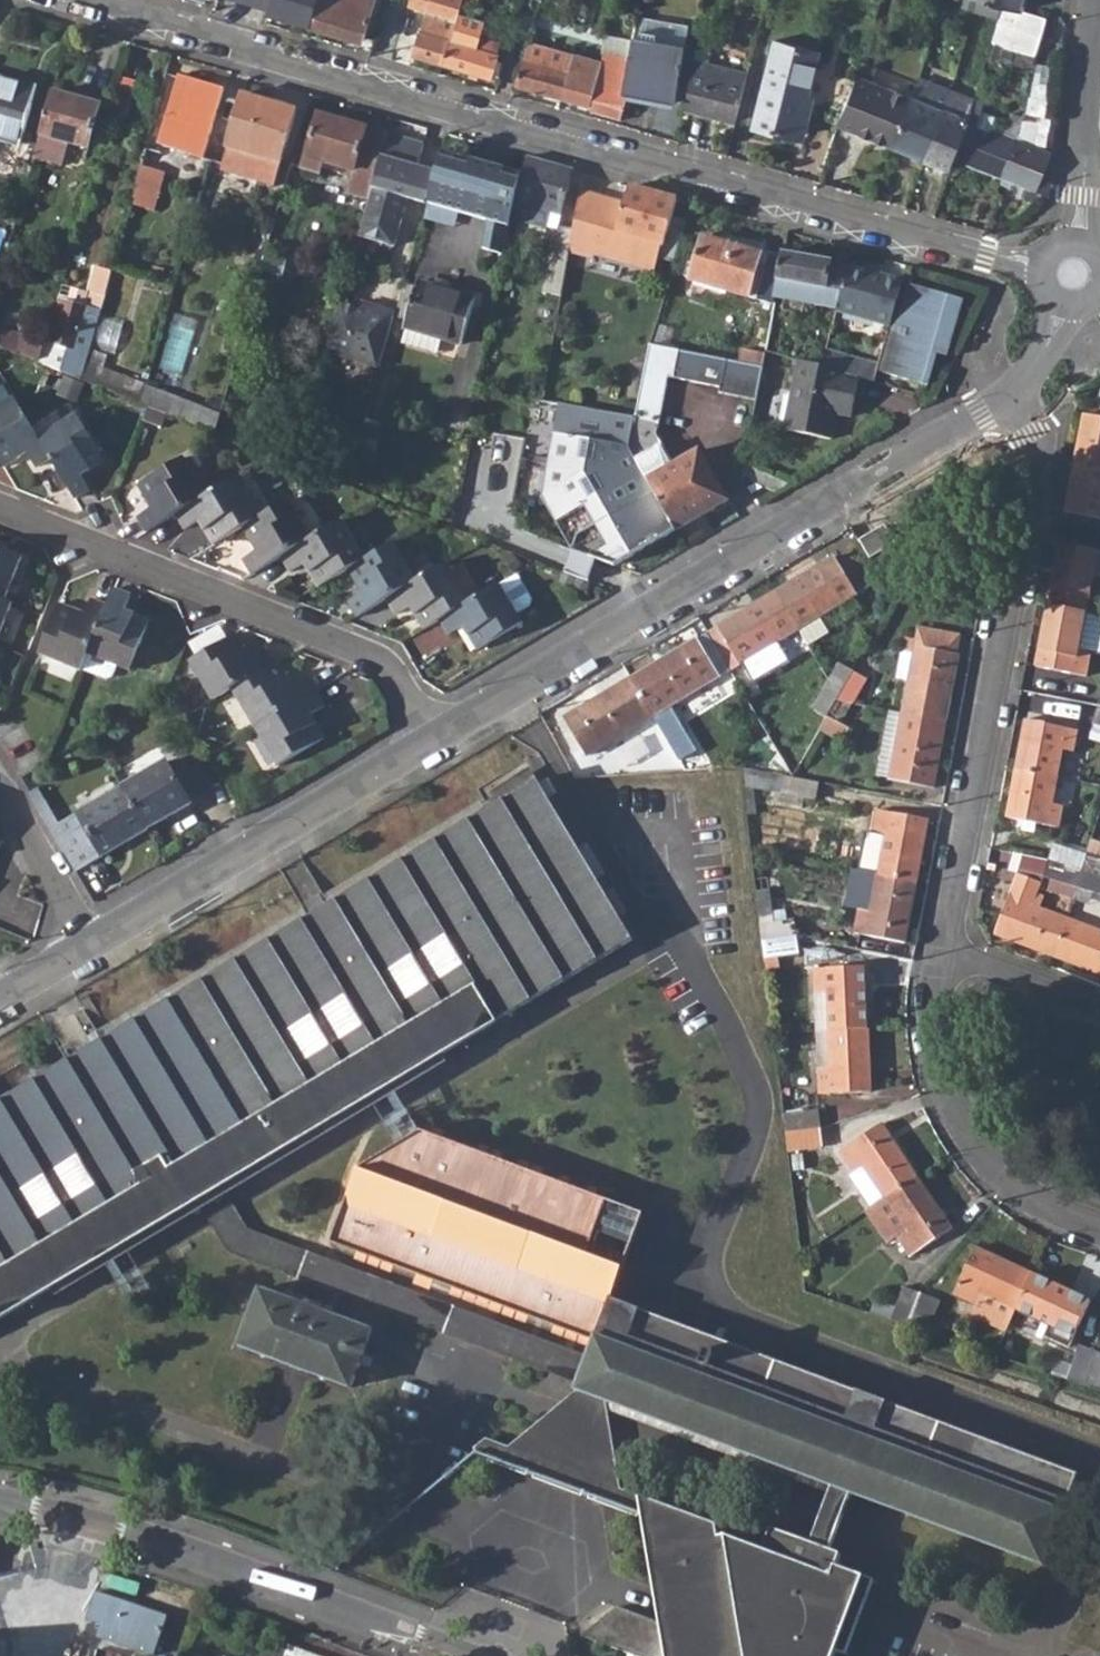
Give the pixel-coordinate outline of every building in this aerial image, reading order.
[(257,9),(260,0),(224,0),(257,9)] [(310,24),(317,0),(270,0),(267,12),(310,24)] [(361,39),(372,0),(317,0),(310,24),(361,39)] [(463,0),(412,0),(410,7),(425,11),(413,55),(444,63),(459,12),(463,0)] [(1023,9),(1025,0),(991,0),(1006,5),(1023,9)] [(995,41),(1035,52),(1045,16),(1023,9),(1006,5),(995,41)] [(459,12),(444,63),(491,77),(499,52),(497,52),(500,43),(481,37),(486,20),(459,12)] [(641,15),(638,32),(656,35),(655,49),(664,50),(665,43),(684,46),(688,22),(641,15)] [(516,84),(587,105),(598,63),(597,61),(543,47),(546,35),(532,31),(516,84)] [(603,31),(598,54),(628,59),(632,37),(603,31)] [(633,32),(632,37),(628,59),(598,54),(597,61),(598,63),(587,105),(590,106),(619,115),(625,95),(675,102),(684,46),(665,43),(664,50),(655,49),(656,35),(638,32),(633,32)] [(755,124),(797,137),(820,51),(777,39),(755,124)] [(862,61),(839,123),(892,144),(911,95),(874,81),(879,67),(862,61)] [(685,109),(735,122),(743,87),(708,78),(708,76),(692,71),(685,109)] [(22,141),(38,86),(0,76),(0,135),(22,141)] [(161,145),(203,158),(223,89),(181,76),(161,145)] [(926,158),(944,108),(950,90),(917,78),(911,95),(892,144),(926,158)] [(944,108),(926,158),(950,168),(955,157),(970,118),(975,99),(950,90),(944,108)] [(35,157),(61,165),(68,142),(89,148),(101,106),(54,91),(35,157)] [(245,96),(224,164),(223,167),(216,190),(270,205),(297,111),(245,96)] [(369,198),(388,134),(319,114),(303,169),(318,173),(320,165),(337,170),(338,165),(353,169),(346,191),(369,198)] [(1018,130),(1026,133),(1030,118),(1022,115),(1018,130)] [(955,157),(1002,176),(1017,137),(970,118),(955,157)] [(369,198),(358,234),(395,246),(403,219),(399,212),(408,180),(415,176),(418,165),(424,144),(388,134),(369,198)] [(1002,176),(1046,193),(1050,184),(1053,151),(1017,137),(1002,176)] [(133,189),(158,197),(164,175),(158,172),(163,156),(145,150),(133,189)] [(522,173),(443,151),(437,171),(428,203),(442,208),(487,220),(482,248),(503,254),(510,218),(522,173)] [(510,218),(547,228),(551,211),(560,214),(572,170),(526,157),(522,173),(510,218)] [(428,203),(437,171),(418,165),(415,176),(409,198),(428,203)] [(399,212),(403,219),(409,198),(415,176),(408,180),(399,212)] [(572,228),(568,252),(594,259),(595,256),(655,273),(678,200),(630,186),(624,208),(615,205),(616,200),(580,189),(572,228)] [(420,230),(435,234),(442,208),(428,203),(420,230)] [(568,252),(572,228),(556,225),(543,295),(560,299),(568,252)] [(691,280),(748,297),(761,252),(704,236),(691,280)] [(849,266),(783,254),(774,298),(836,308),(849,266)] [(95,265),(87,291),(106,297),(113,270),(95,265)] [(836,309),(889,326),(902,282),(849,266),(836,308),(836,309)] [(418,282),(416,287),(404,284),(396,314),(394,320),(405,324),(405,329),(400,346),(437,357),(442,341),(462,346),(475,298),(418,282)] [(882,372),(927,386),(951,296),(908,283),(882,372)] [(82,380),(87,362),(101,311),(106,297),(87,291),(72,286),(67,301),(57,298),(43,341),(37,362),(82,380)] [(360,308),(338,302),(324,350),(380,366),(394,320),(396,314),(374,307),(373,312),(360,308)] [(43,341),(5,329),(0,347),(0,348),(37,362),(43,341)] [(629,448),(677,531),(727,502),(697,450),(673,464),(656,435),(666,376),(719,385),(717,391),(754,398),(761,365),(754,364),(738,360),(651,344),(635,416),(629,448)] [(738,360),(754,364),(756,354),(740,351),(738,360)] [(782,429),(829,439),(834,414),(848,417),(857,377),(797,359),(782,429)] [(82,380),(142,404),(147,386),(87,362),(82,380)] [(0,388),(0,407),(11,401),(2,386),(0,388)] [(142,404),(179,419),(184,401),(147,386),(142,404)] [(52,459),(39,437),(14,399),(11,401),(0,407),(0,461),(4,467),(27,452),(36,467),(52,459)] [(525,404),(508,504),(529,534),(535,535),(554,523),(575,553),(598,561),(617,569),(677,531),(629,448),(635,416),(525,404)] [(52,459),(77,499),(95,488),(86,476),(109,461),(78,413),(39,437),(52,459)] [(1099,466),(1099,416),(1087,414),(1078,462),(1099,466)] [(138,517),(148,534),(178,516),(210,497),(186,459),(140,486),(153,508),(138,517)] [(1078,462),(1069,510),(1099,516),(1099,466),(1078,462)] [(202,523),(217,547),(245,530),(262,520),(238,480),(210,497),(178,516),(188,531),(202,523)] [(245,562),(254,577),(283,559),(313,541),(290,503),(262,520),(245,530),(259,553),(245,562)] [(306,564),(321,588),(350,571),(366,561),(343,523),(313,541),(283,559),(290,573),(306,564)] [(860,542),(870,559),(897,544),(887,526),(860,542)] [(1088,612),(1094,575),(1099,577),(1099,551),(1062,543),(1050,604),(1088,612)] [(349,602),(360,619),(389,600),(420,581),(396,544),(366,561),(350,571),(364,593),(349,602)] [(3,599),(21,557),(0,548),(0,598),(3,599)] [(575,553),(569,574),(579,578),(591,582),(598,561),(575,553)] [(777,593),(799,630),(856,596),(853,590),(867,582),(851,556),(837,564),(834,558),(777,593)] [(413,604),(428,630),(444,619),(474,602),(451,563),(420,581),(389,600),(398,613),(413,604)] [(520,575),(504,584),(521,612),(533,605),(535,599),(520,575)] [(474,602),(444,619),(453,634),(468,626),(483,650),(519,629),(528,623),(521,612),(504,584),(474,602)] [(120,669),(134,674),(154,625),(128,614),(134,598),(117,590),(110,608),(90,657),(120,669)] [(720,626),(742,664),(799,630),(777,593),(720,626)] [(11,603),(3,599),(0,598),(0,632),(11,603)] [(90,657),(110,608),(93,602),(86,618),(60,608),(40,656),(83,673),(84,672),(90,657)] [(1038,666),(1087,675),(1092,651),(1080,648),(1088,612),(1050,604),(1038,666)] [(916,648),(907,688),(903,713),(946,721),(958,656),(956,655),(960,637),(919,629),(916,648)] [(218,632),(191,648),(199,662),(226,647),(218,632)] [(632,679),(654,716),(720,678),(697,640),(632,679)] [(232,694),(273,669),(265,655),(250,663),(237,641),(226,647),(199,662),(190,668),(213,706),(232,694)] [(906,646),(899,686),(907,688),(916,648),(906,646)] [(120,669),(90,657),(84,672),(109,683),(115,680),(120,669)] [(232,694),(256,733),(318,695),(309,681),(294,690),(279,666),(273,669),(232,694)] [(566,718),(589,755),(654,716),(632,679),(566,718)] [(835,700),(851,702),(853,690),(844,685),(835,700)] [(256,733),(279,771),(327,743),(311,719),(327,709),(318,695),(256,733)] [(826,716),(839,723),(851,702),(835,700),(826,716)] [(891,777),(934,786),(946,721),(903,713),(891,777)] [(1018,769),(1058,777),(1063,750),(1073,753),(1077,730),(1028,719),(1018,769)] [(124,787),(148,829),(191,803),(176,778),(166,762),(124,787)] [(195,767),(176,778),(191,803),(210,792),(195,767)] [(1009,817),(1059,828),(1063,805),(1053,803),(1058,777),(1018,769),(1009,817)] [(109,775),(117,791),(124,787),(117,771),(109,775)] [(783,793),(814,799),(817,782),(786,776),(783,793)] [(200,1200),(222,1186),(633,941),(537,780),(0,1102),(0,1319),(200,1200)] [(48,782),(29,793),(67,857),(91,842),(99,857),(148,829),(124,787),(117,791),(88,808),(70,820),(48,782)] [(877,809),(872,833),(884,836),(876,873),(915,880),(927,819),(877,809)] [(865,871),(876,873),(884,836),(872,833),(865,871)] [(91,842),(67,857),(75,871),(99,857),(91,842)] [(1052,859),(1083,869),(1088,855),(1057,843),(1052,859)] [(1052,859),(1026,854),(1020,872),(1041,880),(1045,881),(1047,876),(1052,859)] [(1099,875),(1099,859),(1088,855),(1083,869),(1099,875)] [(1083,869),(1052,859),(1047,876),(1054,878),(1050,888),(1074,896),(1078,886),(1083,869)] [(1099,893),(1099,875),(1083,869),(1078,886),(1099,893)] [(865,871),(858,908),(870,910),(876,873),(865,871)] [(1020,872),(996,934),(1054,956),(1067,920),(1038,908),(1044,896),(1036,893),(1041,880),(1020,872)] [(915,880),(876,873),(870,910),(858,908),(854,932),(904,942),(915,880)] [(757,892),(763,941),(797,937),(794,920),(774,923),(770,890),(757,892)] [(1099,973),(1099,933),(1067,920),(1054,956),(1099,973)] [(763,941),(765,958),(799,954),(797,937),(763,941)] [(815,968),(815,994),(828,994),(830,1032),(868,1030),(865,966),(815,968)] [(818,1032),(830,1032),(828,994),(815,994),(818,1032)] [(868,1030),(830,1032),(832,1068),(819,1069),(820,1094),(870,1092),(868,1030)] [(818,1032),(819,1069),(832,1068),(830,1032),(818,1032)] [(785,1115),(787,1132),(820,1129),(818,1110),(785,1115)] [(865,1168),(885,1198),(916,1177),(882,1126),(841,1154),(855,1175),(865,1168)] [(364,1167),(335,1246),(596,1342),(590,1358),(581,1383),(577,1390),(608,1402),(824,1483),(803,1539),(765,1524),(756,1545),(717,1531),(715,1522),(637,1493),(640,1517),(657,1618),(616,1602),(580,1632),(645,1655),(825,1655),(828,1648),(838,1650),(863,1584),(866,1576),(830,1563),(835,1550),(822,1545),(843,1490),(1045,1565),(1079,1474),(611,1301),(624,1266),(586,1252),(605,1200),(418,1130),(364,1167)] [(896,1235),(911,1257),(951,1229),(916,1177),(885,1198),(907,1228),(896,1235)] [(381,1307),(581,1383),(590,1358),(249,1229),(222,1186),(200,1200),(231,1251),(361,1300),(352,1323),(372,1331),(381,1307)] [(954,1294),(977,1305),(1012,1320),(1018,1309),(1033,1275),(975,1249),(954,1294)] [(1046,1335),(1069,1345),(1090,1300),(1033,1275),(1018,1309),(1051,1324),(1046,1335)] [(350,1388),(372,1331),(352,1323),(260,1288),(237,1345),(350,1388)] [(892,1323),(910,1328),(921,1297),(902,1290),(892,1323)] [(910,1328),(928,1335),(939,1302),(921,1297),(910,1328)] [(972,1316),(1007,1332),(1012,1320),(977,1305),(972,1316)] [(1068,1380),(1087,1386),(1097,1351),(1081,1345),(1068,1380)] [(1099,1390),(1099,1352),(1097,1351),(1087,1386),(1099,1390)] [(576,1492),(640,1517),(637,1493),(621,1487),(608,1402),(577,1390),(513,1447),(491,1439),(474,1454),(526,1474),(576,1492)] [(152,1655),(155,1655),(168,1617),(96,1593),(88,1619),(103,1625),(98,1638),(152,1655)] [(287,1643),(281,1655),(323,1655),(287,1643)]
